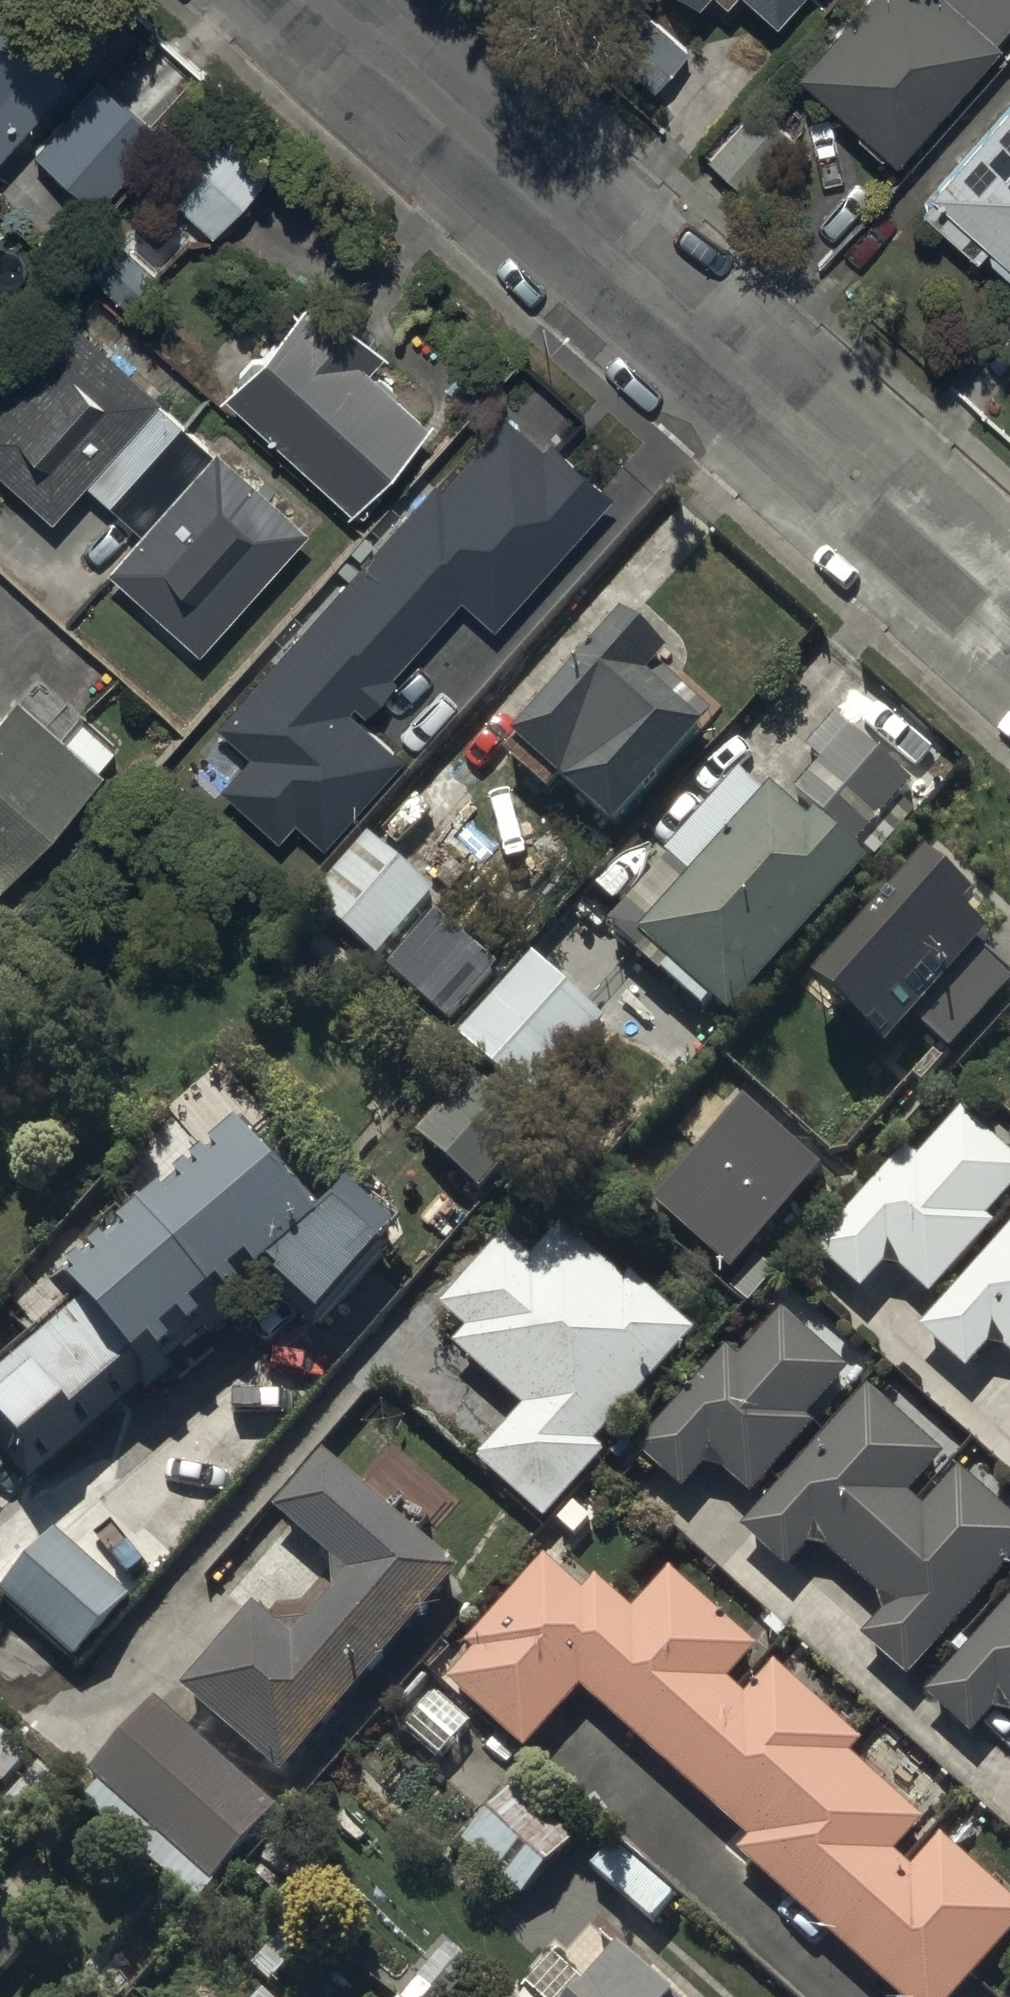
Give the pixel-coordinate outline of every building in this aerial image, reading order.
[(691,22),(711,0),(666,0),(691,22)] [(772,45),(812,0),(721,0),(772,45)] [(886,179),(989,62),(985,58),(1009,30),(1009,0),(872,0),(789,93),(886,179)] [(84,76),(0,1),(0,171),(84,76)] [(588,55),(645,105),(679,67),(623,17),(588,55)] [(168,145),(99,82),(31,156),(100,218),(168,145)] [(1009,290),(1009,116),(923,214),(1009,290)] [(702,181),(734,209),(783,155),(750,126),(702,181)] [(154,195),(212,246),(273,178),(214,127),(154,195)] [(84,274),(132,317),(158,288),(109,245),(84,274)] [(214,408),(352,530),(424,448),(362,393),(385,368),(309,301),(214,408)] [(71,328),(0,408),(0,497),(50,541),(87,499),(142,548),(105,590),(198,671),(313,541),(71,328)] [(221,793),(276,843),(295,822),(322,847),(393,768),(346,726),(463,596),(493,623),(601,503),(504,417),(221,731),(251,759),(221,793)] [(508,766),(607,854),(697,753),(641,704),(665,678),(621,640),(508,766)] [(2,906),(106,788),(25,716),(2,743),(0,741),(0,905),(2,906)] [(822,772),(795,802),(857,860),(915,797),(836,723),(805,756),(822,772)] [(703,1022),(720,1037),(854,888),(768,813),(762,820),(709,773),(636,856),(659,876),(595,948),(692,1034),(703,1022)] [(436,880),(370,822),(312,887),(378,945),(436,880)] [(812,975),(885,1039),(909,1012),(947,1046),(1009,975),(1009,961),(955,912),(970,895),(922,852),(812,975)] [(449,1018),(499,966),(436,908),(387,960),(449,1018)] [(609,1013),(532,949),(467,1027),(543,1091),(609,1013)] [(475,1058),(413,1125),(478,1184),(540,1118),(475,1058)] [(819,1159),(742,1094),(653,1197),(731,1263),(819,1159)] [(913,1151),(901,1141),(839,1211),(810,1244),(854,1284),(884,1250),(924,1286),(986,1216),(980,1211),(1009,1177),(1009,1148),(957,1102),(913,1151)] [(268,1254),(318,1299),(377,1233),(335,1195),(320,1209),(235,1113),(62,1264),(76,1280),(0,1347),(0,1394),(34,1433),(134,1345),(148,1360),(268,1254)] [(564,1219),(527,1260),(503,1240),(440,1311),(463,1331),(453,1342),(523,1404),(475,1457),(541,1515),(603,1446),(592,1437),(688,1329),(564,1219)] [(915,1327),(961,1367),(987,1337),(1009,1357),(1009,1220),(915,1327)] [(784,1308),(740,1358),(728,1348),(666,1418),(637,1451),(681,1490),(710,1457),(750,1492),(813,1423),(807,1417),(851,1367),(784,1308)] [(868,1386),(740,1529),(785,1570),(812,1539),(887,1606),(860,1636),(911,1680),(1009,1568),(1009,1511),(959,1466),(925,1504),(910,1491),(944,1453),(868,1386)] [(179,1706),(281,1796),(461,1593),(416,1553),(450,1515),(386,1458),(352,1497),(327,1475),(277,1531),(348,1593),(292,1657),(253,1623),(179,1706)] [(0,1582),(0,1586),(72,1652),(129,1591),(54,1523),(0,1582)] [(519,1765),(571,1707),(740,1855),(728,1868),(875,1996),(962,1996),(1009,1943),(1009,1915),(935,1849),(906,1882),(888,1867),(918,1834),(843,1767),(855,1753),(767,1676),(736,1711),(716,1694),(748,1659),(664,1585),(626,1628),(589,1595),(579,1607),(541,1573),(467,1657),(477,1665),(446,1700),(519,1765)] [(925,1692),(971,1732),(998,1701),(1009,1712),(1009,1596),(925,1692)] [(428,1687),(399,1716),(441,1756),(469,1728),(428,1687)] [(277,1825),(157,1719),(93,1791),(213,1896),(277,1825)] [(3,1795),(29,1765),(0,1740),(0,1793),(3,1795)] [(571,1857),(507,1800),(481,1829),(545,1886),(571,1857)] [(460,1857),(522,1912),(545,1886),(481,1829),(460,1857)] [(617,1856),(595,1879),(651,1932),(673,1908),(617,1856)] [(52,1943),(9,1905),(0,1916),(0,1996),(4,1996),(52,1943)] [(613,1965),(584,1996),(649,1996),(613,1965)] [(553,1971),(530,1996),(583,1996),(553,1971)] [(112,1976),(94,1996),(135,1996),(112,1976)]
